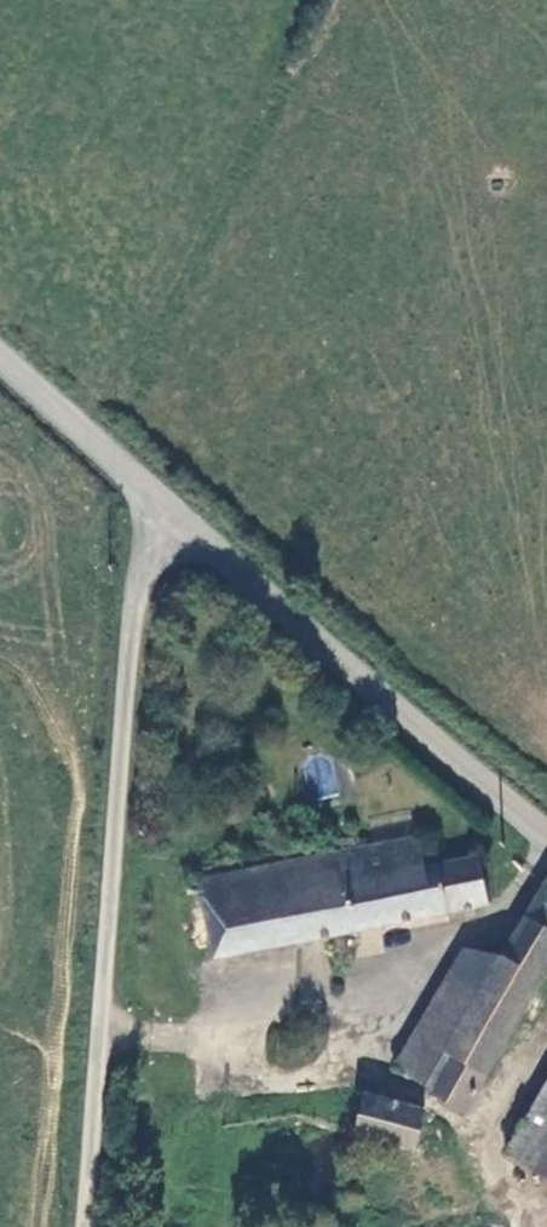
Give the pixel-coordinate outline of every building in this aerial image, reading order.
[(168,586),(161,582),(153,595),(159,599),(168,586)] [(420,864),(414,833),(303,852),(301,841),(195,860),(211,949),(488,900),(480,854),(420,864)] [(437,858),(438,835),(421,834),(421,857),(437,858)] [(540,889),(488,974),(456,956),(391,1066),(425,1086),(423,1091),(455,1109),(546,953),(546,893),(540,889)] [(499,1148),(546,1177),(546,1072),(499,1148)] [(356,1094),(343,1134),(404,1151),(417,1113),(356,1094)] [(539,1226),(540,1226),(546,1226),(546,1213),(539,1226)]
